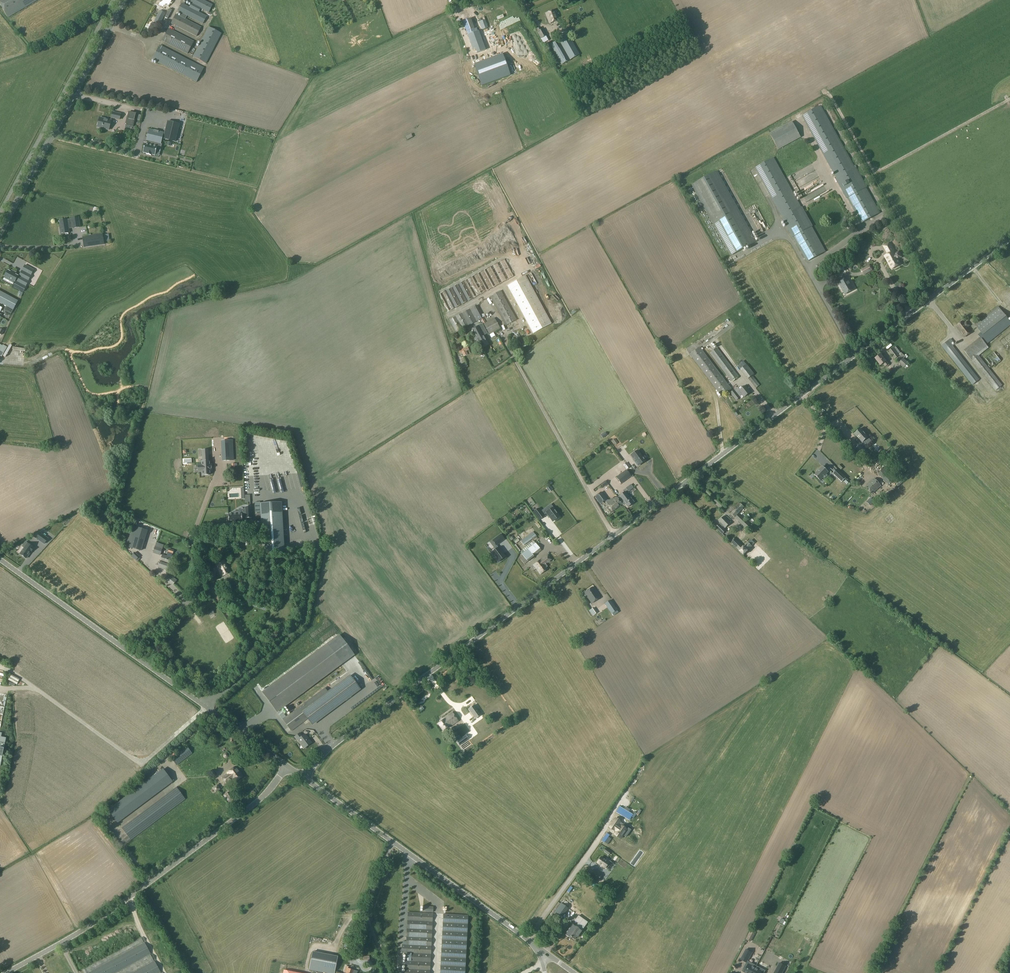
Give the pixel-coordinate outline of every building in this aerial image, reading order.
[(8,18),(38,0),(0,0),(0,5),(8,18)] [(204,0),(184,0),(191,4),(190,7),(182,3),(177,11),(203,24),(207,16),(199,12),(201,9),(209,13),(213,5),(204,0)] [(160,24),(165,13),(160,10),(154,21),(160,24)] [(549,23),(559,20),(555,10),(545,13),(549,23)] [(201,27),(176,14),(171,23),(197,36),(201,27)] [(482,30),(488,28),(484,17),(478,19),(482,30)] [(463,22),(466,31),(468,35),(467,35),(471,46),(474,45),(477,53),(485,50),(482,42),(483,42),(479,31),(475,32),(474,28),(470,19),(463,22)] [(153,37),(159,26),(153,23),(147,34),(153,37)] [(193,57),(206,64),(222,33),(209,27),(193,57)] [(543,43),(549,40),(543,28),(541,29),(540,27),(536,29),(543,43)] [(194,41),(168,28),(162,41),(187,54),(194,41)] [(579,55),(568,35),(551,45),(563,64),(579,55)] [(152,60),(197,82),(204,68),(160,45),(152,60)] [(503,54),(474,65),(482,86),(510,75),(503,54)] [(861,223),(880,213),(866,188),(867,187),(856,168),(855,168),(821,106),(802,116),(836,179),(835,179),(846,199),(847,198),(861,223)] [(120,120),(121,114),(112,111),(111,118),(120,120)] [(134,121),(136,113),(128,111),(126,119),(134,121)] [(97,127),(109,130),(111,120),(100,117),(97,127)] [(175,142),(179,124),(167,121),(163,139),(175,142)] [(770,134),(779,150),(801,137),(792,122),(770,134)] [(146,141),(149,141),(159,144),(161,144),(160,143),(163,133),(164,132),(149,129),(149,130),(147,140),(146,140),(146,141)] [(155,156),(157,147),(159,147),(159,144),(149,141),(148,144),(145,144),(145,143),(144,147),(144,148),(143,153),(143,152),(147,153),(147,154),(146,154),(147,154),(148,153),(150,154),(150,155),(151,155),(151,154),(155,155),(155,156)] [(781,218),(792,238),(793,237),(807,262),(826,252),(812,227),(813,226),(802,207),(801,207),(774,157),(755,168),(782,218),(781,218)] [(790,180),(793,186),(801,181),(800,178),(804,176),(806,178),(810,176),(807,170),(790,180)] [(756,242),(717,171),(692,185),(730,256),(756,242)] [(811,184),(801,189),(803,192),(812,186),(811,184)] [(822,190),(802,203),(804,206),(820,196),(819,194),(822,192),(823,194),(824,193),(822,190)] [(751,214),(747,216),(751,226),(755,224),(751,214)] [(67,219),(59,221),(60,229),(59,230),(60,234),(69,233),(68,228),(73,228),(80,227),(78,217),(71,218),(71,219),(67,220),(67,219)] [(102,234),(83,237),(84,247),(104,244),(102,234)] [(890,243),(883,246),(888,254),(885,256),(891,269),(900,264),(898,259),(901,257),(898,252),(895,254),(893,252),(894,251),(890,243)] [(508,266),(514,264),(512,257),(506,259),(508,266)] [(504,259),(490,266),(439,294),(449,311),(500,284),(514,277),(504,259)] [(31,275),(34,270),(25,265),(13,287),(23,292),(26,286),(29,281),(28,280),(31,275)] [(872,270),(869,265),(860,270),(863,276),(872,270)] [(20,272),(17,271),(16,273),(12,270),(11,272),(8,270),(5,276),(4,280),(13,284),(15,281),(15,282),(20,272)] [(551,324),(525,276),(507,286),(533,333),(551,324)] [(838,283),(845,294),(853,290),(847,278),(838,283)] [(505,326),(517,320),(501,290),(490,296),(505,326)] [(6,306),(4,310),(10,313),(12,309),(13,310),(18,301),(0,291),(0,303),(6,306)] [(449,320),(456,333),(483,318),(476,305),(449,320)] [(978,335),(980,338),(964,351),(995,390),(1001,386),(978,356),(988,348),(986,345),(1009,325),(1009,322),(998,307),(975,325),(981,333),(978,335)] [(483,324),(489,335),(500,329),(494,318),(483,324)] [(964,323),(963,321),(956,327),(964,337),(971,332),(967,327),(970,326),(966,321),(964,323)] [(471,330),(481,348),(488,344),(483,335),(486,334),(485,333),(486,332),(482,324),(471,330)] [(701,348),(711,339),(708,336),(698,345),(701,348)] [(951,345),(954,343),(950,339),(941,346),(972,385),(979,379),(951,345)] [(469,350),(467,346),(457,350),(459,355),(462,353),(463,357),(467,355),(466,351),(469,350)] [(721,396),(731,389),(700,347),(690,355),(721,396)] [(901,354),(896,347),(894,348),(893,348),(888,352),(894,360),(894,359),(896,362),(899,363),(898,363),(903,368),(908,363),(903,358),(903,359),(900,355),(899,356),(899,355),(901,354)] [(710,353),(732,381),(738,376),(716,348),(710,353)] [(1001,361),(994,352),(986,359),(992,367),(994,365),(995,366),(1001,361)] [(875,359),(880,366),(883,364),(885,367),(889,364),(885,358),(884,359),(881,355),(875,359)] [(756,388),(760,385),(752,376),(754,374),(747,364),(740,370),(748,379),(756,388)] [(745,386),(733,396),(736,400),(740,397),(739,397),(743,394),(745,397),(750,392),(745,386)] [(861,444),(863,447),(867,444),(864,441),(868,437),(861,429),(855,434),(863,442),(861,444)] [(233,460),(232,441),(222,441),(223,461),(233,460)] [(868,452),(863,447),(861,444),(856,448),(863,457),(868,452)] [(210,465),(210,461),(209,461),(208,450),(202,450),(203,462),(202,462),(202,465),(198,466),(199,472),(202,471),(202,475),(210,474),(210,470),(211,470),(211,469),(211,465),(210,465)] [(635,452),(631,456),(634,460),(633,461),(637,465),(638,466),(645,461),(642,457),(637,450),(635,452)] [(824,479),(827,476),(826,474),(828,472),(829,470),(826,467),(825,469),(823,466),(814,475),(820,480),(823,478),(824,479)] [(884,468),(878,474),(888,484),(893,479),(884,468)] [(842,482),(846,478),(837,469),(833,473),(842,482)] [(616,477),(621,483),(631,476),(626,470),(616,477)] [(602,481),(596,473),(592,476),(598,484),(602,481)] [(872,493),(880,486),(874,479),(866,486),(872,493)] [(610,500),(607,500),(601,492),(595,496),(600,504),(605,500),(608,504),(614,500),(613,498),(610,500)] [(619,496),(620,497),(617,498),(623,505),(625,504),(627,507),(634,502),(631,498),(630,498),(625,492),(619,496)] [(617,498),(614,500),(608,504),(612,511),(622,504),(617,498)] [(263,552),(283,551),(280,503),(260,504),(263,552)] [(735,518),(746,529),(750,525),(739,514),(739,513),(744,507),(740,503),(731,513),(735,517),(735,518)] [(251,506),(245,506),(246,513),(240,513),(239,511),(233,512),(233,514),(228,514),(229,523),(233,522),(233,523),(237,523),(237,522),(242,522),(242,517),(246,517),(246,518),(251,518),(251,506)] [(538,508),(533,512),(539,520),(544,517),(538,508)] [(559,517),(553,508),(546,513),(553,521),(559,517)] [(725,528),(731,522),(724,516),(719,522),(720,523),(719,524),(715,528),(722,535),(726,531),(721,526),(722,525),(725,528)] [(37,535),(34,538),(41,544),(44,540),(37,535)] [(139,537),(138,538),(129,535),(126,546),(141,551),(144,540),(142,539),(143,538),(139,537)] [(731,543),(744,555),(752,546),(748,542),(743,547),(735,539),(731,543)] [(34,548),(33,548),(25,542),(22,546),(24,548),(20,554),(26,558),(31,552),(34,548)] [(160,555),(163,546),(156,543),(153,553),(160,555)] [(520,561),(524,565),(527,562),(534,557),(541,551),(535,543),(521,554),(524,558),(520,561)] [(491,552),(498,562),(505,557),(497,547),(491,552)] [(750,556),(755,551),(751,547),(747,552),(750,556)] [(167,571),(171,558),(162,555),(158,568),(167,571)] [(550,561),(551,560),(548,555),(541,560),(544,564),(545,564),(548,563),(550,562),(550,561)] [(222,576),(230,572),(224,560),(216,564),(222,576)] [(544,564),(541,560),(532,566),(535,570),(536,569),(540,574),(547,569),(546,567),(547,567),(545,564),(544,564)] [(173,585),(176,580),(173,578),(175,576),(170,572),(165,579),(173,585)] [(591,603),(600,598),(593,587),(584,593),(591,603)] [(634,602),(642,602),(642,594),(634,593),(634,602)] [(617,610),(610,600),(604,604),(611,614),(612,614),(617,610)] [(353,653),(339,635),(264,693),(282,719),(286,717),(280,709),(353,653)] [(635,651),(638,655),(645,651),(642,647),(635,651)] [(304,703),(286,717),(282,719),(291,732),(308,719),(312,725),(360,689),(351,676),(326,695),(307,708),(304,703)] [(481,715),(474,705),(468,709),(475,719),(481,715)] [(438,724),(442,731),(448,727),(449,728),(458,721),(452,713),(443,719),(444,720),(438,724)] [(483,727),(471,735),(474,739),(486,731),(483,727)] [(311,743),(305,735),(302,737),(300,733),(295,737),(297,741),(298,740),(304,748),(311,743)] [(460,745),(469,739),(466,735),(457,741),(460,745)] [(187,746),(171,758),(176,766),(192,754),(187,746)] [(235,782),(243,776),(235,767),(227,773),(228,773),(222,778),(227,784),(232,779),(235,782)] [(117,823),(173,782),(163,769),(107,810),(117,823)] [(131,840),(186,799),(176,787),(121,828),(131,840)] [(618,819),(613,816),(606,825),(611,829),(612,828),(614,829),(612,833),(618,837),(621,833),(624,835),(626,831),(623,829),(626,825),(617,820),(618,819)] [(611,863),(603,857),(599,863),(607,869),(611,863)] [(594,870),(593,870),(590,875),(598,880),(601,876),(602,875),(594,870)] [(562,917),(568,908),(560,903),(555,912),(562,917)] [(405,972),(430,972),(433,913),(408,912),(406,945),(402,945),(402,953),(406,953),(405,972)] [(443,914),(440,972),(465,972),(468,915),(443,914)] [(568,931),(565,935),(569,938),(570,937),(574,940),(576,937),(578,938),(582,931),(581,931),(584,927),(579,924),(577,928),(572,924),(569,928),(572,930),(571,931),(570,931),(569,931),(568,931)] [(353,935),(348,933),(344,947),(349,949),(353,935)] [(154,961),(150,954),(145,944),(144,944),(141,938),(83,970),(84,972),(133,972),(154,961)] [(740,959),(746,963),(748,961),(752,953),(746,949),(740,959)] [(337,957),(312,952),(309,970),(325,972),(334,972),(337,957)] [(155,961),(154,961),(133,972),(160,972),(161,972),(155,961)] [(756,966),(748,961),(746,963),(742,970),(745,971),(744,972),(745,972),(752,972),(756,966)]
